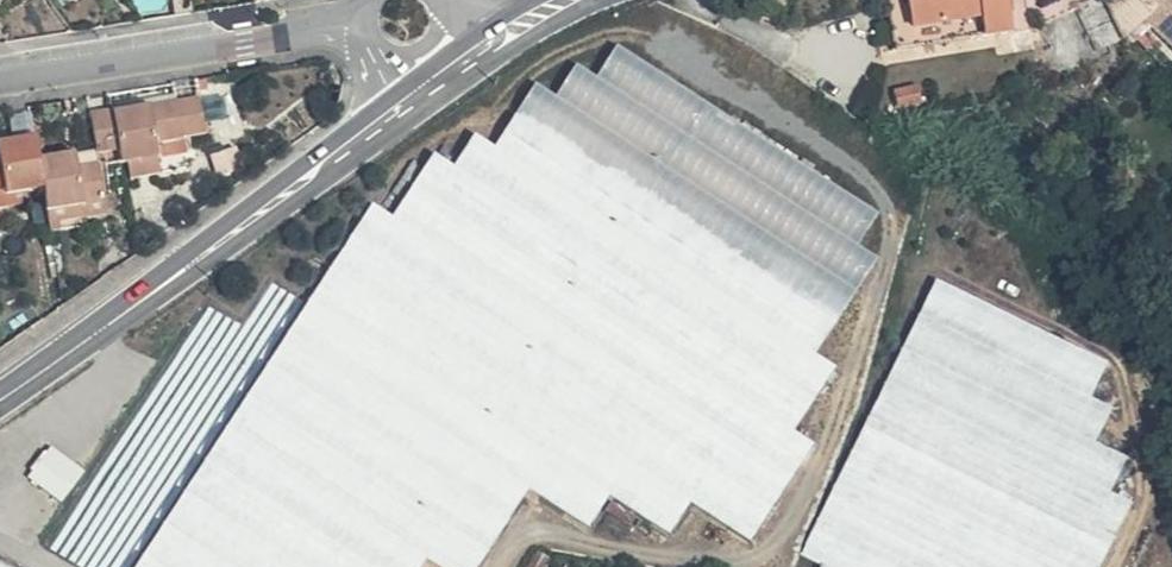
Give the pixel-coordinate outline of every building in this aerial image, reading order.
[(20,0),(0,0),(0,14),(20,0)] [(912,38),(977,28),(982,51),(1011,46),(1002,0),(906,0),(912,38)] [(1150,11),(1171,33),(1171,0),(1161,0),(1150,11)] [(148,566),(419,566),(425,557),(442,566),(482,566),(529,488),(594,525),(611,497),(615,498),(675,533),(692,503),(756,541),(814,442),(799,433),(801,427),(837,365),(820,355),(878,256),(866,249),(878,202),(615,49),(602,71),(576,65),(561,90),(535,83),(499,145),(476,131),(457,163),(434,149),(396,215),(365,197),(148,566)] [(123,112),(131,163),(165,158),(163,142),(213,134),(209,100),(123,112)] [(131,163),(123,112),(99,115),(105,152),(117,151),(120,165),(131,163)] [(46,159),(43,138),(7,144),(8,160),(0,161),(0,198),(52,192),(46,159)] [(85,155),(46,159),(52,192),(55,214),(112,205),(108,170),(87,173),(85,155)] [(0,198),(0,208),(53,201),(52,192),(0,198)] [(1128,501),(1101,388),(1113,360),(933,279),(808,555),(825,563),(823,566),(1098,566),(1128,501)] [(31,476),(64,500),(87,469),(54,445),(31,476)]
